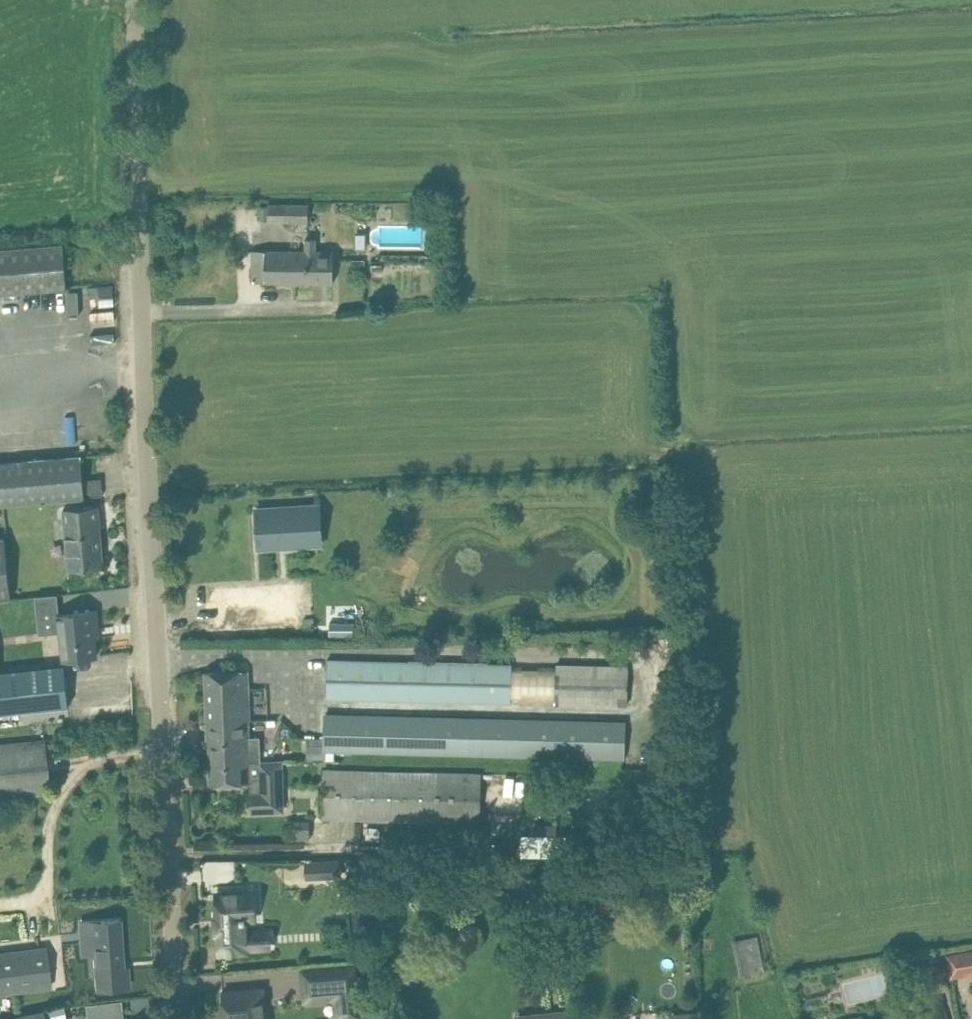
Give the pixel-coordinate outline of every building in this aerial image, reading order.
[(259,206),(259,219),(308,219),(307,204),(267,203),(267,206),(259,206)] [(305,241),(305,250),(252,250),(252,281),(332,281),(332,250),(314,250),(315,241),(305,241)] [(67,287),(63,244),(0,250),(0,292),(67,287)] [(81,456),(0,463),(0,504),(85,497),(81,456)] [(98,505),(63,508),(69,570),(103,567),(98,505)] [(310,543),(308,507),(256,510),(258,546),(310,543)] [(11,598),(5,538),(0,538),(0,599),(11,598)] [(58,614),(63,659),(96,655),(93,628),(98,628),(96,610),(58,614)] [(626,705),(627,667),(328,659),(327,697),(626,705)] [(69,705),(65,665),(1,672),(0,666),(0,712),(69,705)] [(209,740),(210,763),(261,761),(261,760),(260,737),(249,737),(248,720),(249,720),(248,670),(205,671),(207,740),(209,740)] [(326,713),(326,737),(308,737),(307,750),(625,758),(626,721),(326,713)] [(44,740),(0,744),(0,797),(49,792),(44,740)] [(261,760),(261,761),(210,763),(211,783),(250,782),(251,812),(285,811),(283,759),(261,760)] [(479,822),(481,773),(325,769),(323,818),(479,822)] [(522,833),(522,855),(567,855),(567,833),(522,833)] [(339,860),(321,861),(322,877),(339,876),(339,860)] [(252,881),(215,883),(217,905),(215,905),(215,910),(217,910),(218,917),(216,917),(216,922),(218,922),(220,943),(248,941),(247,939),(258,938),(257,921),(246,922),(245,909),(254,909),(252,881)] [(102,940),(94,940),(95,953),(97,988),(128,986),(126,968),(122,968),(119,919),(100,920),(102,940)] [(757,935),(732,941),(740,977),(765,971),(757,935)] [(51,986),(45,947),(0,953),(0,993),(51,986)] [(945,956),(949,979),(971,975),(971,971),(971,966),(971,951),(945,956)] [(324,968),(327,998),(345,996),(347,1016),(358,1015),(354,966),(324,968)] [(264,1000),(258,1000),(257,988),(222,991),(225,1018),(266,1018),(264,1000)] [(131,998),(132,1009),(142,1008),(142,1018),(156,1018),(155,995),(131,998)] [(849,995),(826,1000),(829,1012),(851,1007),(849,995)] [(85,1003),(87,1018),(123,1018),(121,999),(85,1003)] [(44,1010),(46,1018),(66,1018),(63,1006),(44,1010)] [(4,1018),(46,1018),(44,1010),(4,1018)]
